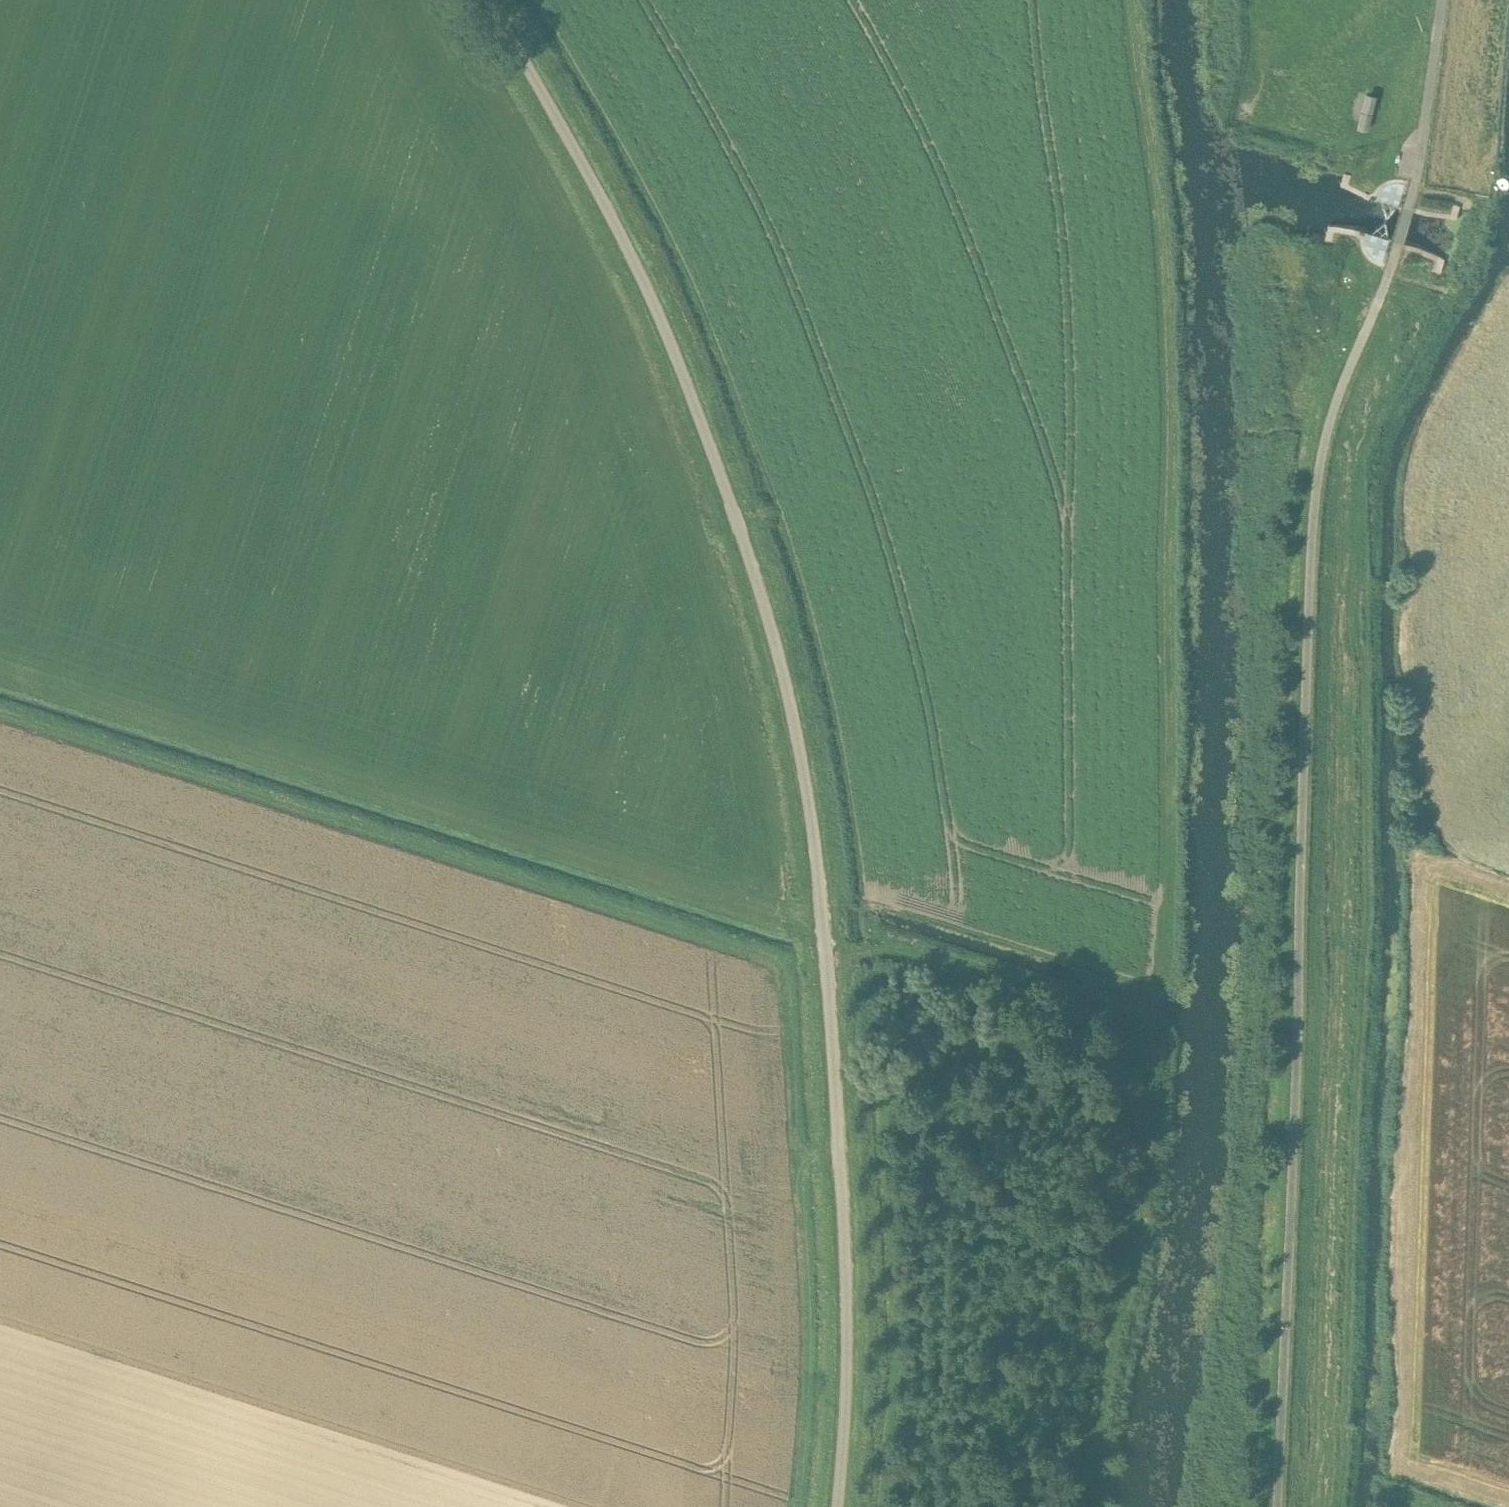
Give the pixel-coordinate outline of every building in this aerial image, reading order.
[(1377,100),(1365,96),(1356,130),(1368,134),(1377,100)] [(1454,205),(1451,214),(1429,212),(1414,208),(1403,205),(1410,182),(1404,180),(1399,179),(1396,179),(1393,180),(1388,181),(1383,183),(1380,185),(1376,189),(1374,193),(1372,193),(1369,194),(1348,185),(1351,175),(1345,174),(1343,180),(1341,187),(1376,202),(1378,197),(1380,194),(1383,190),(1388,187),(1394,185),(1399,185),(1404,186),(1398,208),(1427,216),(1456,220),(1460,206),(1454,205)] [(1416,253),(1437,262),(1434,271),(1441,274),(1445,260),(1417,247),(1389,239),(1383,262),(1378,260),(1375,258),(1373,255),(1370,253),(1369,250),(1367,247),(1366,244),(1366,242),(1366,239),(1366,235),(1367,236),(1368,233),(1359,231),(1329,227),(1327,236),(1325,240),(1332,242),(1334,232),(1353,234),(1353,235),(1357,235),(1358,239),(1360,239),(1360,243),(1361,247),(1362,250),(1363,253),(1365,256),(1368,259),(1371,262),(1375,265),(1383,267),(1384,266),(1385,267),(1391,245),(1402,249),(1416,253)]
